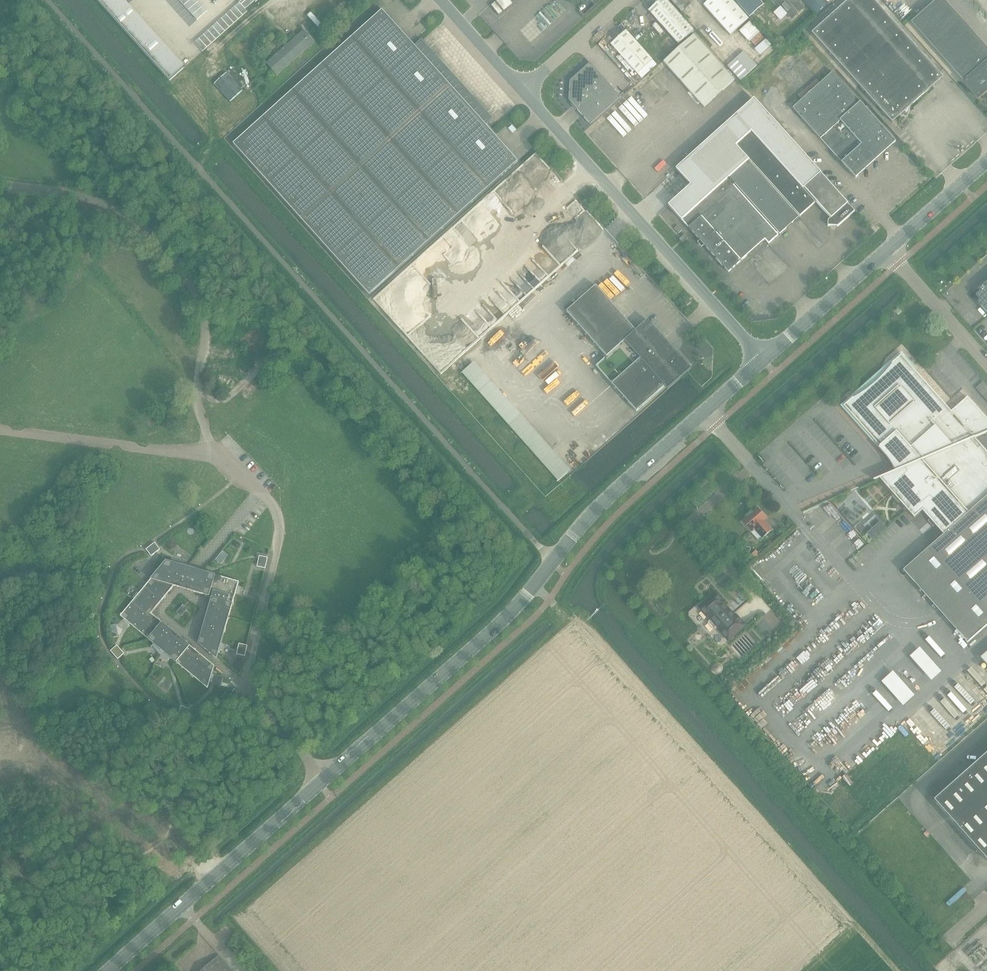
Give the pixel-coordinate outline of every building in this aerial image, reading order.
[(102,5),(110,14),(125,1),(124,0),(108,0),(102,5)] [(184,5),(188,10),(199,1),(198,0),(190,0),(184,5)] [(239,2),(245,9),(254,1),(253,0),(237,0),(239,2)] [(491,6),(498,16),(504,11),(513,4),(509,0),(498,0),(496,2),(491,6)] [(667,0),(659,0),(648,10),(679,45),(694,31),(667,0)] [(681,12),(686,7),(680,0),(671,0),(681,12)] [(704,5),(730,35),(749,19),(732,0),(710,0),(704,5)] [(737,3),(750,17),(764,5),(759,0),(735,0),(737,3)] [(774,12),(781,20),(788,13),(792,18),(803,9),(797,3),(801,0),(777,0),(776,0),(781,6),(774,12)] [(804,0),(817,14),(827,5),(823,0),(805,0),(804,0)] [(812,33),(892,123),(900,116),(907,117),(910,107),(943,77),(874,0),(849,0),(812,33)] [(944,0),(937,0),(911,23),(965,83),(964,83),(978,98),(985,91),(984,90),(986,87),(986,49),(944,0)] [(125,1),(110,14),(117,22),(132,9),(125,1)] [(199,1),(188,10),(192,15),(203,5),(199,1)] [(239,2),(235,6),(243,15),(247,11),(245,9),(239,2)] [(203,5),(192,15),(197,20),(207,10),(203,5)] [(235,6),(230,10),(238,19),(243,15),(235,6)] [(132,9),(117,22),(125,30),(140,17),(132,9)] [(230,10),(226,14),(234,23),(238,19),(230,10)] [(382,10),(233,144),(369,295),(518,161),(382,10)] [(226,14),(221,18),(229,27),(234,23),(226,14)] [(140,17),(125,30),(132,39),(147,26),(140,17)] [(221,18),(217,22),(225,31),(229,27),(221,18)] [(217,22),(212,26),(220,35),(225,31),(217,22)] [(147,26),(132,39),(140,47),(155,34),(147,26)] [(212,26),(208,30),(216,39),(220,35),(212,26)] [(208,30),(203,34),(211,43),(216,39),(208,30)] [(267,63),(277,75),(315,42),(304,30),(267,63)] [(653,60),(632,38),(626,30),(611,44),(637,74),(653,60)] [(155,34),(140,47),(147,56),(162,42),(155,34)] [(203,34),(199,38),(207,47),(211,43),(203,34)] [(693,35),(663,62),(704,107),(734,80),(693,35)] [(199,38),(194,42),(202,51),(207,47),(199,38)] [(162,42),(147,56),(155,64),(170,51),(162,42)] [(170,51),(155,64),(162,72),(163,72),(177,59),(170,51)] [(163,72),(162,72),(170,81),(185,67),(177,59),(163,72)] [(570,81),(569,101),(590,124),(634,85),(617,66),(604,78),(590,63),(570,81)] [(231,102),(243,91),(226,73),(214,84),(231,102)] [(793,108),(808,125),(856,178),(895,142),(833,73),(793,108)] [(690,185),(668,205),(673,211),(688,228),(722,265),(729,272),(745,258),(745,257),(765,240),(769,244),(779,235),(766,221),(767,220),(780,234),(786,229),(793,222),(799,217),(798,216),(799,216),(800,216),(815,203),(816,202),(803,188),(821,173),(754,98),(736,114),(676,168),(690,185)] [(821,173),(803,188),(830,218),(828,220),(828,226),(838,227),(855,211),(821,173)] [(678,225),(674,229),(678,234),(682,230),(678,225)] [(685,235),(680,239),(679,239),(683,243),(688,238),(685,235)] [(975,296),(979,300),(977,302),(986,313),(986,282),(978,290),(980,292),(975,296)] [(688,366),(648,320),(636,331),(596,286),(567,312),(606,357),(596,366),(636,412),(688,366)] [(844,406),(900,469),(876,479),(876,480),(879,479),(914,518),(922,511),(943,535),(927,549),(986,616),(986,452),(975,438),(986,433),(986,419),(967,397),(951,411),(901,355),(892,363),(885,371),(878,379),(870,386),(862,392),(853,398),(844,406)] [(474,362),(462,372),(558,480),(570,470),(474,362)] [(976,387),(986,400),(986,385),(984,381),(976,387)] [(764,521),(767,518),(758,508),(752,512),(751,511),(746,516),(747,517),(742,522),(751,532),(755,529),(763,538),(772,530),(764,521)] [(880,522),(874,528),(880,535),(886,529),(880,522)] [(160,549),(155,543),(146,549),(151,556),(160,549)] [(755,553),(749,558),(752,561),(757,556),(755,553)] [(257,567),(265,569),(268,558),(260,556),(257,567)] [(151,613),(174,586),(212,597),(198,643),(201,645),(213,655),(213,656),(214,656),(215,656),(216,656),(217,655),(218,655),(218,654),(219,651),(220,651),(222,645),(221,644),(236,593),(237,594),(239,587),(238,586),(239,582),(182,565),(183,562),(172,559),(171,562),(166,561),(139,594),(138,593),(133,598),(134,599),(120,616),(124,619),(123,620),(129,625),(130,624),(154,644),(153,646),(160,654),(169,659),(171,658),(208,689),(210,681),(212,682),(214,675),(212,674),(215,666),(151,613)] [(734,635),(744,626),(736,617),(735,618),(731,614),(732,613),(727,607),(726,608),(723,604),(724,603),(715,593),(705,602),(708,605),(702,610),(708,617),(709,616),(711,619),(708,622),(708,624),(713,629),(715,630),(718,627),(721,630),(720,630),(727,638),(732,633),(734,635)] [(968,642),(966,640),(965,641),(967,643),(986,626),(986,625),(968,642)] [(245,656),(247,645),(239,644),(237,654),(245,656)] [(118,659),(123,655),(124,654),(117,645),(111,651),(118,659)] [(152,675),(148,679),(153,684),(157,679),(152,675)] [(236,687),(231,694),(240,701),(239,702),(248,709),(253,702),(251,701),(244,696),(245,695),(245,694),(238,689),(236,687)] [(181,706),(178,714),(189,718),(192,710),(181,706)] [(934,801),(986,861),(986,753),(934,801)] [(201,970),(232,970),(219,955),(201,970)]
